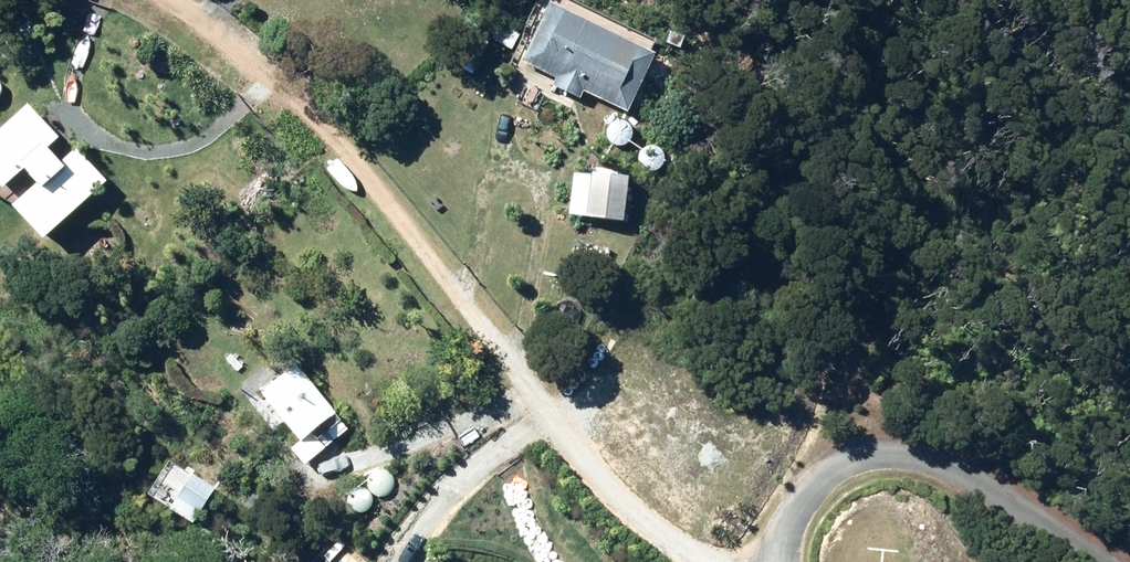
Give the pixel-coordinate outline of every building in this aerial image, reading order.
[(551,77),(548,84),(577,97),(580,91),(622,110),(648,52),(543,4),(517,61),(551,77)] [(488,39),(509,50),(518,34),(497,22),(488,39)] [(4,206),(34,240),(102,180),(74,148),(55,165),(40,148),(53,137),(23,103),(0,123),(0,184),(17,169),(29,184),(4,206)] [(570,174),(564,214),(618,222),(625,177),(587,171),(586,177),(570,174)] [(257,392),(295,442),(306,434),(311,441),(323,432),(330,441),(345,430),(294,364),(257,392)] [(194,470),(171,457),(149,494),(172,508),(194,470)] [(177,508),(202,524),(226,485),(201,469),(177,508)] [(241,505),(258,515),(265,504),(248,494),(241,505)]
